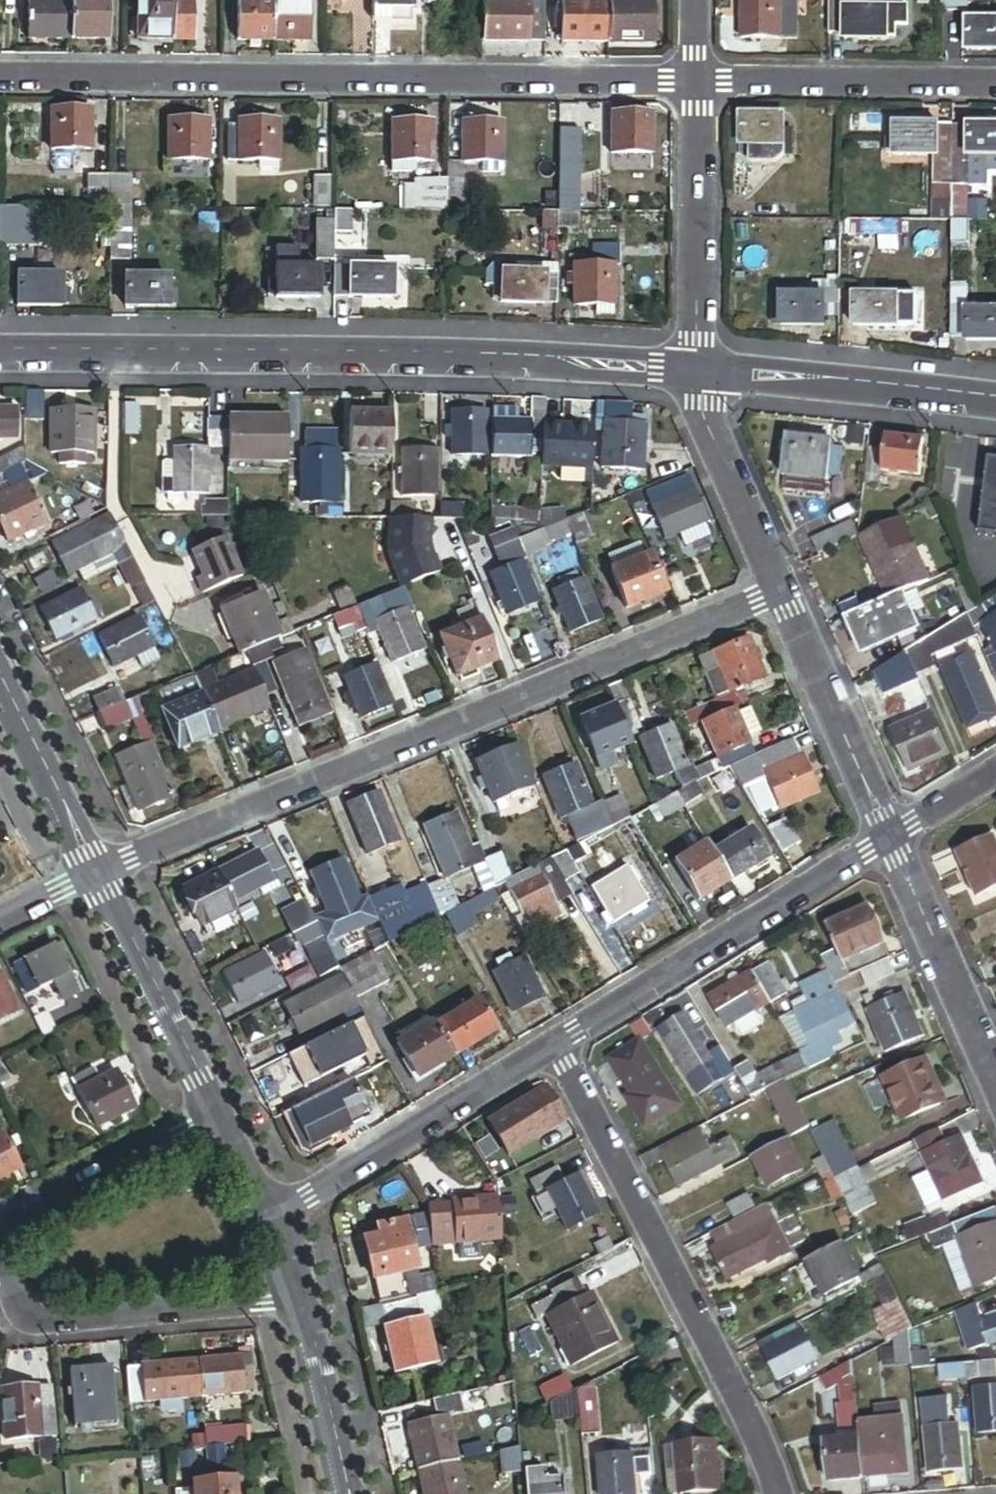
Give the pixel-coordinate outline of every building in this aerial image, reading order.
[(72,32),(72,0),(30,0),(30,31),(72,32)] [(72,32),(106,32),(106,0),(72,0),(72,32)] [(172,32),(172,0),(136,0),(136,31),(172,32)] [(172,32),(193,32),(194,0),(172,0),(172,32)] [(272,32),(272,0),(237,0),(237,32),(249,32),(260,32),(272,32)] [(272,32),(308,32),(309,0),(272,0),(272,32)] [(543,0),(479,0),(479,5),(479,33),(525,33),(525,31),(542,31),(543,0)] [(605,0),(553,0),(553,4),(559,4),(559,34),(605,34),(605,0)] [(605,34),(648,34),(648,0),(605,0),(605,34)] [(795,0),(740,0),(740,32),(795,32),(795,0)] [(825,26),(840,26),(840,31),(882,31),(882,29),(890,29),(890,17),(903,17),(903,1),(899,1),(899,0),(881,0),(881,1),(854,1),(854,0),(825,0),(825,26)] [(409,1),(372,1),(372,16),(409,16),(409,1)] [(961,12),(961,42),(995,42),(995,12),(961,12)] [(49,142),(90,143),(91,102),(49,101),(49,142)] [(612,146),(649,146),(649,106),(612,106),(612,146)] [(795,148),(795,122),(786,122),(786,107),(743,107),(743,116),(733,116),(733,146),(742,146),(750,154),(778,154),(786,148),(795,148)] [(208,131),(208,122),(208,112),(168,112),(168,152),(208,152),(208,131)] [(238,120),(227,120),(226,153),(276,154),(277,154),(277,113),(238,112),(238,120)] [(409,154),(429,154),(429,113),(391,114),(391,163),(409,163),(409,154)] [(460,114),(460,154),(479,154),(498,154),(499,114),(460,114)] [(951,177),(951,116),(894,116),(894,131),(888,131),(887,143),(894,143),(894,147),(936,147),(936,177),(951,177)] [(951,116),(951,177),(966,177),(966,146),(995,146),(995,116),(951,116)] [(460,154),(445,154),(445,172),(444,201),(459,201),(460,154)] [(498,154),(479,154),(479,164),(498,164),(498,154)] [(311,165),(311,196),(328,196),(327,165),(311,165)] [(110,201),(110,170),(87,169),(86,200),(110,201)] [(559,169),(559,201),(573,202),(574,169),(559,169)] [(110,201),(130,201),(130,170),(110,170),(110,201)] [(412,201),(444,201),(445,172),(412,172),(412,201)] [(950,211),(951,177),(936,177),(932,176),(931,211),(950,211)] [(966,177),(951,177),(950,211),(950,213),(967,213),(967,179),(966,179),(966,177)] [(19,211),(19,200),(0,200),(0,240),(37,240),(37,211),(19,211)] [(129,252),(130,201),(110,201),(109,252),(129,252)] [(351,201),(333,201),(333,213),(333,224),(351,223),(351,201)] [(555,219),(555,201),(541,201),(541,219),(555,219)] [(559,201),(555,201),(555,219),(576,219),(577,202),(573,202),(559,201)] [(901,228),(901,213),(839,212),(839,227),(901,228)] [(333,252),(333,224),(333,213),(315,213),(315,252),(333,252)] [(968,235),(968,213),(967,213),(950,213),(950,235),(968,235)] [(572,296),(596,297),(613,297),(613,256),(618,257),(619,235),(592,235),(592,256),(586,256),(587,243),(567,242),(567,256),(572,256),(572,263),(566,263),(566,276),(572,276),(572,296)] [(968,246),(968,235),(950,235),(950,246),(968,246)] [(276,241),(276,275),(268,275),(268,289),(276,289),(276,291),(317,291),(317,261),(298,261),(298,241),(276,241)] [(555,264),(555,255),(511,253),(511,252),(488,251),(488,263),(498,263),(498,261),(555,264)] [(333,260),(333,290),(390,290),(390,287),(398,287),(398,274),(390,274),(391,261),(333,260)] [(497,292),(554,295),(555,264),(498,261),(498,263),(498,277),(489,276),(489,277),(489,290),(497,291),(497,292)] [(498,277),(498,263),(488,263),(482,263),(481,277),(489,277),(489,276),(498,277)] [(69,294),(69,280),(61,280),(61,267),(19,267),(19,297),(61,297),(61,294),(69,294)] [(175,280),(167,280),(167,268),(126,268),(125,297),(167,297),(167,294),(175,294),(175,280)] [(824,295),(839,295),(839,272),(815,272),(815,287),(781,287),(781,288),(781,301),(774,301),(774,306),(774,315),(782,315),(782,318),(824,318),(824,295)] [(950,276),(950,328),(965,328),(965,301),(966,276),(950,276)] [(781,301),(781,288),(768,288),(768,306),(774,306),(774,301),(781,301)] [(908,301),(901,301),(901,288),(859,288),(859,317),(900,317),(900,315),(908,315),(908,301)] [(613,297),(596,297),(595,308),(612,308),(613,297)] [(965,301),(965,328),(965,332),(995,332),(995,302),(965,301)] [(544,424),(545,400),(530,399),(529,421),(531,421),(531,442),(543,443),(544,424)] [(630,423),(631,405),(595,403),(595,409),(616,410),(615,422),(630,423)] [(139,437),(139,406),(124,406),(124,437),(139,437)] [(519,409),(492,408),(492,420),(519,421),(519,409)] [(616,410),(595,409),(594,427),(594,432),(612,433),(612,422),(615,422),(616,410)] [(17,440),(17,410),(0,410),(0,440),(17,440)] [(95,455),(95,413),(52,412),(52,455),(58,455),(85,455),(95,455)] [(391,456),(391,412),(352,412),(352,456),(391,456)] [(484,457),(484,413),(452,413),(451,457),(484,457)] [(228,458),(229,418),(209,418),(209,450),(174,450),(174,464),(164,464),(164,495),(209,495),(209,458),(228,458)] [(288,458),(288,418),(229,418),(228,458),(228,463),(288,463),(288,458)] [(519,421),(492,420),(491,458),(530,459),(531,442),(531,421),(529,421),(519,421)] [(630,423),(615,422),(612,422),(612,433),(610,470),(643,471),(645,424),(630,423)] [(592,470),(594,432),(594,427),(544,424),(543,443),(541,468),(592,470)] [(885,455),(883,471),(921,475),(924,441),(886,437),(885,455)] [(828,481),(832,441),(788,438),(784,476),(828,481)] [(37,470),(37,440),(26,440),(26,448),(26,464),(37,470)] [(338,451),(338,441),(307,441),(307,451),(303,451),(303,495),(336,495),(336,451),(338,451)] [(26,448),(0,461),(0,476),(24,464),(26,464),(26,448)] [(435,483),(435,451),(403,451),(403,495),(434,496),(435,483)] [(868,453),(865,484),(881,486),(883,471),(885,455),(868,453)] [(85,455),(58,455),(58,464),(85,465),(85,455)] [(989,459),(978,536),(995,538),(995,460),(989,459)] [(4,489),(30,476),(24,464),(0,476),(0,481),(4,489)] [(651,486),(668,479),(665,467),(650,468),(651,486)] [(706,522),(687,476),(646,493),(664,539),(678,534),(683,546),(709,536),(704,523),(706,522)] [(27,485),(0,499),(0,525),(10,544),(48,524),(27,485)] [(603,506),(601,495),(591,496),(590,511),(603,506)] [(202,508),(202,517),(228,517),(228,503),(206,502),(206,508),(202,508)] [(341,518),(341,503),(320,503),(320,509),(315,509),(315,518),(341,518)] [(415,518),(415,504),(391,504),(391,518),(415,518)] [(441,504),(440,519),(467,520),(467,512),(462,511),(463,505),(441,504)] [(539,513),(539,512),(491,510),(491,513),(490,521),(538,523),(539,513)] [(564,510),(539,513),(538,523),(538,533),(543,531),(566,521),(567,521),(564,510)] [(467,512),(467,520),(490,521),(491,513),(467,512)] [(133,559),(110,514),(51,543),(67,576),(78,571),(112,554),(119,566),(133,559)] [(594,541),(583,514),(567,521),(566,521),(571,532),(577,548),(594,541)] [(415,518),(391,518),(389,553),(402,586),(441,571),(435,555),(432,556),(429,550),(431,519),(415,518)] [(927,583),(899,520),(865,535),(879,566),(875,568),(890,599),(903,593),(927,583)] [(566,521),(543,531),(546,538),(547,542),(571,532),(566,521)] [(820,556),(860,538),(853,523),(813,541),(820,556)] [(494,550),(518,541),(514,530),(490,540),(494,550)] [(543,531),(538,533),(518,541),(523,554),(545,545),(542,539),(546,538),(543,531)] [(242,578),(225,536),(191,551),(201,577),(196,579),(203,595),(242,578)] [(523,554),(518,541),(494,550),(497,558),(501,556),(504,562),(519,556),(523,554)] [(119,566),(112,554),(78,571),(84,583),(119,566)] [(666,593),(651,554),(610,571),(626,609),(666,593)] [(539,603),(519,556),(504,562),(501,556),(497,558),(502,570),(491,574),(508,615),(539,603)] [(144,582),(133,559),(119,566),(130,589),(144,582)] [(601,620),(584,579),(553,592),(570,633),(601,620)] [(404,588),(357,606),(363,620),(367,630),(367,631),(378,627),(393,663),(424,650),(409,614),(413,612),(404,588)] [(96,621),(81,591),(41,610),(56,641),(96,621)] [(890,599),(843,620),(851,637),(856,635),(864,653),(919,629),(903,593),(890,599)] [(271,642),(277,639),(273,630),(258,595),(218,612),(238,656),(248,652),(271,642)] [(968,616),(974,630),(983,624),(995,616),(995,599),(968,616)] [(363,620),(357,606),(334,616),(337,624),(342,622),(344,628),(353,625),(363,620)] [(153,648),(137,616),(97,636),(113,668),(135,657),(141,669),(159,661),(153,648)] [(974,630),(968,616),(907,653),(917,675),(935,667),(929,653),(956,641),(958,645),(977,637),(974,630)] [(983,624),(987,633),(995,629),(995,616),(983,624)] [(294,632),(288,618),(280,622),(282,626),(273,630),(277,639),(294,632)] [(363,620),(353,625),(357,634),(367,630),(363,620)] [(457,678),(499,661),(482,621),(441,638),(446,652),(441,654),(450,676),(455,674),(457,678)] [(974,630),(977,637),(995,679),(995,653),(987,633),(983,624),(974,630)] [(987,633),(995,653),(995,629),(987,633)] [(281,647),(277,639),(271,642),(275,650),(281,647)] [(763,678),(747,640),(699,660),(704,673),(719,667),(729,692),(763,678)] [(248,652),(254,666),(273,657),(270,651),(275,650),(271,642),(248,652)] [(332,714),(305,651),(273,664),(300,728),(332,714)] [(972,651),(940,665),(968,730),(995,718),(995,706),(972,651)] [(907,653),(876,672),(885,695),(919,681),(917,675),(907,653)] [(279,687),(269,664),(255,670),(256,671),(265,693),(279,687)] [(393,705),(376,664),(342,678),(349,696),(344,698),(348,709),(355,706),(360,719),(393,705)] [(202,695),(217,729),(270,707),(265,693),(256,671),(218,687),(209,667),(193,674),(202,695)] [(729,692),(719,667),(704,673),(715,698),(729,692)] [(202,695),(193,674),(159,688),(168,709),(202,695)] [(92,700),(98,714),(123,703),(117,689),(92,700)] [(156,707),(149,692),(135,698),(141,713),(156,707)] [(739,706),(733,693),(695,710),(696,712),(684,717),(689,728),(703,722),(735,707),(739,706)] [(178,750),(218,733),(217,729),(202,695),(168,709),(162,712),(178,750)] [(628,696),(615,702),(616,706),(619,713),(632,708),(628,696)] [(141,713),(135,698),(123,703),(98,714),(104,730),(132,718),(144,747),(153,743),(141,713)] [(619,713),(616,706),(581,720),(596,758),(610,752),(632,743),(629,737),(619,713)] [(709,764),(714,774),(728,768),(756,755),(748,738),(737,713),(735,707),(703,722),(719,760),(709,764)] [(762,731),(751,707),(737,713),(748,738),(762,731)] [(641,728),(632,708),(619,713),(629,737),(636,735),(634,730),(641,728)] [(947,756),(932,721),(896,737),(911,772),(947,756)] [(688,767),(671,726),(641,738),(657,779),(688,767)] [(816,793),(792,739),(756,755),(728,768),(758,816),(777,806),(779,809),(816,793)] [(176,796),(153,743),(144,747),(118,758),(129,785),(139,808),(140,811),(176,796)] [(536,786),(520,745),(479,762),(484,776),(489,788),(495,802),(536,786)] [(616,765),(610,752),(596,758),(602,771),(616,765)] [(591,806),(574,763),(541,776),(559,819),(565,816),(576,841),(611,827),(602,804),(601,802),(591,806)] [(709,764),(696,770),(701,780),(714,774),(709,764)] [(489,788),(484,776),(475,779),(480,792),(489,788)] [(139,808),(129,785),(121,789),(131,812),(139,808)] [(701,796),(694,785),(693,785),(676,794),(684,806),(701,796)] [(400,841),(379,793),(348,807),(368,854),(400,841)] [(684,806),(676,794),(650,808),(658,822),(684,806)] [(611,828),(630,818),(621,797),(602,804),(611,827),(611,828)] [(486,862),(482,851),(473,855),(456,814),(425,826),(446,878),(473,867),(486,862)] [(798,843),(782,818),(765,828),(781,853),(798,843)] [(573,863),(616,841),(609,829),(550,860),(565,883),(580,873),(573,863)] [(712,853),(730,881),(768,858),(750,830),(739,837),(731,841),(712,853)] [(731,841),(739,837),(736,832),(728,837),(731,841)] [(995,837),(958,853),(978,899),(995,891),(995,840),(995,837)] [(712,853),(706,843),(675,862),(699,901),(730,881),(712,853)] [(269,874),(258,852),(219,872),(233,901),(258,889),(263,897),(281,889),(272,872),(269,874)] [(501,856),(486,862),(495,884),(510,878),(501,856)] [(359,899),(343,860),(342,860),(312,873),(311,873),(328,913),(314,919),(317,923),(323,936),(376,915),(369,897),(368,896),(359,899)] [(565,883),(550,860),(497,888),(493,889),(499,899),(510,893),(522,915),(514,919),(522,933),(559,915),(548,892),(552,891),(559,902),(572,894),(565,883)] [(495,884),(486,862),(473,867),(484,894),(491,890),(493,889),(497,888),(495,884)] [(649,902),(626,864),(589,886),(605,912),(611,923),(612,924),(649,902)] [(233,901),(219,872),(184,889),(203,926),(237,909),(233,901)] [(448,881),(428,889),(440,917),(442,916),(458,907),(448,881)] [(440,917),(428,889),(426,885),(388,900),(384,891),(369,897),(376,915),(380,925),(388,944),(440,917)] [(498,902),(491,890),(484,894),(458,907),(442,916),(456,938),(477,926),(471,916),(498,902)] [(522,915),(510,893),(499,899),(513,920),(514,919),(522,915)] [(314,919),(305,900),(282,912),(289,924),(287,925),(293,936),(317,923),(314,919)] [(845,963),(885,944),(868,908),(827,927),(839,952),(845,963)] [(611,923),(605,912),(600,915),(606,926),(611,923)] [(323,936),(317,923),(293,936),(296,943),(301,941),(320,978),(339,968),(323,936)] [(375,951),(388,944),(380,925),(366,931),(375,951)] [(84,991),(59,943),(13,966),(28,996),(54,983),(63,1002),(84,991)] [(888,959),(891,958),(885,944),(845,963),(851,977),(860,972),(888,959)] [(389,982),(375,951),(340,969),(342,973),(355,998),(389,982)] [(845,963),(839,952),(823,960),(830,973),(835,984),(851,977),(845,963)] [(279,984),(264,954),(224,974),(239,1004),(279,984)] [(513,964),(508,955),(494,962),(498,971),(494,973),(514,1012),(544,998),(524,958),(513,964)] [(894,973),(888,959),(860,972),(867,986),(894,973)] [(767,963),(753,972),(771,1003),(786,994),(767,963)] [(771,1003),(753,972),(741,980),(738,976),(735,975),(729,978),(729,982),(732,986),(721,993),(739,1023),(740,1023),(744,1029),(751,1031),(765,1022),(766,1016),(762,1009),(771,1003)] [(358,1006),(355,998),(342,973),(283,1003),(299,1035),(336,1017),(358,1006)] [(835,984),(830,973),(800,987),(806,998),(792,1005),(797,1014),(786,1019),(802,1054),(810,1069),(835,1057),(832,1050),(842,1045),(838,1035),(855,1027),(855,1026),(835,984)] [(18,1011),(0,977),(0,1021),(18,1011)] [(924,1038),(905,995),(876,1007),(872,996),(864,999),(869,1010),(867,1011),(886,1054),(924,1038)] [(496,1030),(478,1000),(436,1026),(454,1055),(496,1030)] [(364,1017),(358,1006),(336,1017),(342,1028),(364,1017)] [(34,1019),(44,1039),(57,1032),(47,1012),(34,1019)] [(711,1059),(685,1015),(668,1025),(675,1038),(667,1043),(701,1100),(740,1077),(738,1074),(724,1051),(711,1059)] [(436,1026),(433,1021),(398,1043),(418,1077),(454,1055),(436,1026)] [(375,1066),(386,1060),(376,1040),(365,1046),(375,1066)] [(682,1107),(641,1041),(613,1059),(638,1100),(632,1103),(647,1128),(682,1107)] [(354,1053),(349,1043),(341,1048),(346,1058),(354,1053)] [(346,1058),(341,1048),(323,1057),(324,1060),(320,1062),(325,1070),(330,1068),(330,1066),(346,1058)] [(352,1080),(365,1074),(362,1068),(354,1053),(346,1058),(330,1066),(330,1068),(340,1086),(352,1080)] [(785,1081),(810,1069),(802,1054),(760,1079),(768,1092),(770,1092),(786,1084),(785,1081)] [(946,1104),(927,1061),(884,1080),(902,1123),(946,1104)] [(365,1074),(374,1069),(372,1064),(362,1068),(365,1074)] [(752,1066),(738,1074),(740,1077),(754,1101),(768,1092),(760,1079),(752,1066)] [(79,1091),(101,1080),(95,1067),(73,1078),(79,1091)] [(311,1077),(321,1096),(333,1090),(340,1086),(330,1068),(325,1070),(311,1077)] [(117,1072),(101,1080),(79,1091),(98,1127),(136,1108),(129,1095),(124,1085),(117,1072)] [(866,1105),(852,1076),(798,1104),(810,1127),(825,1157),(833,1173),(837,1180),(860,1168),(836,1121),(866,1105)] [(333,1090),(351,1126),(370,1116),(352,1080),(340,1086),(333,1090)] [(129,1082),(124,1085),(129,1095),(134,1092),(129,1082)] [(810,1127),(798,1104),(787,1083),(786,1084),(770,1092),(792,1136),(810,1127)] [(321,1096),(284,1115),(301,1149),(304,1156),(332,1141),(330,1137),(351,1126),(333,1090),(321,1096)] [(535,1095),(490,1122),(508,1153),(526,1142),(536,1157),(563,1140),(535,1095)] [(709,1151),(698,1129),(640,1159),(647,1171),(665,1161),(679,1188),(738,1157),(729,1140),(709,1151)] [(984,1183),(963,1137),(945,1145),(938,1130),(912,1142),(919,1157),(921,1156),(929,1173),(913,1180),(927,1210),(984,1183)] [(3,1135),(0,1137),(0,1180),(20,1169),(3,1135)] [(803,1168),(788,1139),(754,1156),(769,1186),(803,1168)] [(526,1142),(508,1153),(518,1168),(536,1157),(526,1142)] [(825,1157),(815,1163),(823,1178),(833,1173),(825,1157)] [(546,1191),(563,1183),(555,1167),(527,1181),(535,1197),(546,1191)] [(878,1203),(860,1168),(837,1180),(846,1197),(855,1215),(878,1203)] [(836,1202),(846,1197),(837,1180),(833,1173),(823,1178),(836,1202)] [(575,1176),(563,1183),(546,1191),(566,1230),(595,1215),(575,1176)] [(501,1238),(496,1195),(480,1196),(480,1199),(426,1204),(428,1216),(431,1244),(431,1246),(501,1238)] [(745,1215),(738,1201),(715,1213),(722,1226),(745,1215)] [(941,1230),(933,1234),(930,1235),(936,1250),(943,1247),(961,1294),(995,1281),(995,1209),(941,1230)] [(780,1260),(755,1212),(722,1230),(728,1243),(700,1257),(709,1274),(716,1288),(760,1266),(762,1269),(780,1260)] [(431,1244),(428,1216),(410,1218),(411,1220),(417,1246),(431,1244)] [(905,1233),(908,1243),(930,1235),(933,1234),(928,1222),(927,1219),(907,1227),(909,1232),(905,1233)] [(941,1230),(936,1219),(928,1222),(933,1234),(941,1230)] [(405,1222),(405,1220),(386,1224),(388,1234),(364,1240),(373,1279),(403,1272),(416,1269),(411,1248),(405,1222)] [(417,1246),(411,1220),(405,1222),(411,1248),(417,1246)] [(615,1248),(610,1238),(595,1245),(600,1255),(615,1248)] [(860,1277),(842,1243),(808,1261),(826,1295),(860,1277)] [(887,1277),(877,1257),(860,1265),(870,1285),(874,1283),(887,1277)] [(409,1297),(405,1280),(403,1272),(373,1279),(379,1304),(409,1297)] [(437,1291),(433,1273),(405,1280),(409,1297),(437,1291)] [(899,1300),(887,1277),(874,1283),(883,1303),(889,1300),(891,1304),(899,1300)] [(543,1316),(583,1295),(574,1279),(549,1292),(552,1297),(528,1309),(534,1320),(543,1316)] [(588,1292),(583,1295),(543,1316),(569,1367),(615,1344),(588,1292)] [(387,1327),(422,1319),(418,1299),(382,1307),(387,1327)] [(913,1329),(899,1300),(891,1304),(875,1312),(889,1341),(894,1339),(909,1331),(913,1329)] [(425,1318),(422,1319),(387,1327),(385,1327),(395,1372),(436,1363),(425,1318)] [(981,1325),(981,1326),(971,1329),(978,1349),(988,1346),(988,1347),(995,1344),(995,1320),(981,1325)] [(817,1359),(802,1330),(763,1350),(778,1379),(794,1371),(800,1367),(817,1359)] [(897,1367),(913,1365),(912,1358),(909,1331),(894,1339),(895,1349),(897,1367)] [(897,1367),(895,1349),(881,1350),(883,1368),(897,1367)] [(925,1357),(912,1358),(913,1365),(913,1368),(939,1366),(965,1364),(995,1361),(995,1358),(995,1353),(925,1360),(925,1357)] [(237,1356),(199,1359),(202,1397),(240,1393),(240,1391),(239,1382),(238,1367),(237,1356)] [(202,1397),(199,1359),(142,1364),(142,1367),(145,1402),(202,1397)] [(859,1423),(853,1360),(819,1377),(827,1392),(839,1385),(841,1405),(837,1405),(840,1440),(825,1441),(829,1482),(863,1479),(859,1423)] [(965,1364),(967,1379),(995,1377),(995,1361),(965,1364)] [(967,1379),(965,1364),(939,1366),(940,1375),(944,1375),(945,1381),(967,1379)] [(77,1421),(117,1417),(113,1366),(72,1370),(77,1421)] [(249,1366),(238,1367),(239,1382),(250,1381),(249,1366)] [(142,1367),(128,1368),(131,1403),(145,1402),(142,1367)] [(804,1374),(800,1367),(794,1371),(798,1378),(804,1374)] [(550,1403),(576,1390),(569,1375),(543,1388),(550,1403)] [(250,1381),(239,1382),(240,1391),(251,1390),(250,1381)] [(595,1424),(593,1381),(576,1390),(579,1417),(580,1425),(595,1424)] [(56,1438),(52,1388),(37,1389),(37,1388),(10,1391),(11,1399),(3,1400),(7,1442),(56,1438)] [(975,1390),(979,1434),(995,1432),(995,1388),(975,1390)] [(579,1417),(576,1390),(550,1403),(549,1403),(551,1421),(579,1417)] [(2,1392),(3,1400),(11,1399),(10,1391),(2,1392)] [(118,1424),(117,1417),(77,1421),(77,1427),(118,1424)] [(908,1475),(903,1419),(859,1423),(863,1479),(908,1475)] [(963,1469),(959,1425),(926,1428),(930,1472),(963,1469)] [(207,1448),(243,1445),(242,1429),(205,1432),(207,1448)] [(717,1442),(677,1445),(681,1493),(690,1493),(722,1491),(717,1442)] [(56,1444),(41,1445),(42,1460),(57,1458),(56,1444)] [(677,1445),(666,1446),(670,1493),(681,1493),(677,1445)] [(523,1472),(520,1446),(515,1448),(517,1473),(523,1472)] [(517,1473),(515,1448),(494,1452),(496,1474),(517,1473)] [(649,1451),(633,1453),(633,1455),(635,1479),(651,1478),(649,1451)] [(194,1453),(178,1455),(180,1470),(195,1468),(194,1453)] [(633,1455),(600,1458),(603,1493),(637,1493),(635,1479),(633,1455)] [(459,1461),(418,1470),(424,1493),(466,1493),(459,1461)] [(561,1471),(543,1473),(542,1462),(524,1464),(527,1493),(563,1493),(561,1471)] [(935,1492),(934,1473),(922,1474),(924,1493),(935,1492)] [(232,1481),(197,1485),(197,1493),(233,1493),(232,1481)]
